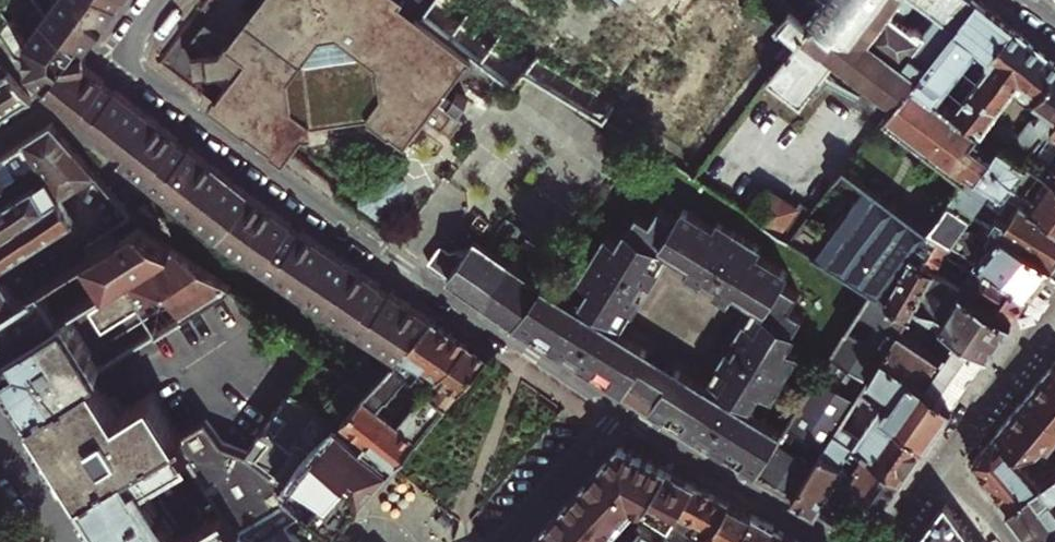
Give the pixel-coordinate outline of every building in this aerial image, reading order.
[(43,17),(78,44),(51,87),(187,191),(385,336),(390,331),(409,345),(433,318),(421,309),(393,289),(389,294),(385,291),(381,288),(384,283),(370,274),(343,255),(337,251),(322,239),(304,226),(302,229),(298,226),(294,223),(296,220),(271,201),(235,174),(195,144),(193,143),(190,148),(178,139),(181,134),(172,127),(161,119),(156,115),(137,101),(118,87),(115,91),(109,87),(104,82),(107,79),(87,64),(86,59),(86,52),(86,49),(116,8),(112,5),(116,0),(56,0),(43,17)] [(222,0),(204,0),(183,28),(169,47),(175,74),(202,95),(243,124),(288,158),(308,131),(314,130),(312,116),(372,109),(374,126),(388,124),(393,129),(396,125),(408,134),(430,107),(452,124),(465,109),(445,92),(474,54),(422,12),(431,0),(262,0),(250,15),(247,19),(222,0)] [(976,0),(857,0),(834,32),(811,16),(794,38),(766,77),(798,101),(834,56),(896,101),(976,0)] [(797,16),(787,9),(778,21),(776,24),(794,38),(811,16),(834,32),(857,0),(810,0),(797,16)] [(1014,23),(1008,19),(984,0),(976,0),(896,101),(887,113),(966,174),(971,167),(977,171),(996,146),(987,139),(998,125),(988,118),(981,126),(956,107),(940,95),(979,45),(990,53),(1014,23)] [(1051,51),(1014,23),(990,53),(988,56),(988,61),(991,64),(956,107),(981,126),(988,118),(998,125),(987,139),(996,146),(1001,140),(1018,151),(1023,144),(1031,149),(1049,124),(1052,126),(1054,123),(1054,55),(1051,51)] [(25,97),(4,71),(0,74),(0,114),(25,97)] [(45,124),(20,140),(32,160),(0,182),(0,232),(53,197),(90,173),(45,124)] [(20,140),(0,153),(0,182),(32,160),(20,140)] [(1054,220),(1054,175),(1041,166),(1027,185),(1022,183),(1016,184),(1012,181),(1029,158),(1018,151),(1001,140),(996,146),(977,171),(1054,220)] [(1054,175),(1054,162),(1036,149),(1029,158),(1041,166),(1054,175)] [(1054,259),(1054,220),(977,171),(971,167),(966,174),(952,195),(974,209),(986,217),(1054,259)] [(931,226),(867,181),(814,252),(871,288),(873,289),(893,283),(914,251),(931,226)] [(796,207),(761,185),(742,209),(789,237),(811,209),(800,202),(796,207)] [(1032,288),(1043,274),(1054,260),(1054,259),(986,217),(980,227),(984,229),(982,233),(989,237),(991,234),(996,236),(990,244),(967,230),(960,231),(974,209),(952,195),(931,226),(954,240),(975,253),(1032,288)] [(68,221),(53,197),(0,232),(0,266),(68,221)] [(579,276),(591,284),(583,297),(577,293),(572,301),(542,281),(540,284),(519,314),(552,335),(551,338),(567,348),(569,345),(574,349),(580,353),(578,355),(596,367),(598,363),(685,419),(683,422),(700,433),(702,429),(713,437),(711,440),(720,446),(728,451),(730,448),(760,467),(782,431),(752,412),(757,404),(750,400),(758,388),(770,395),(798,351),(786,344),(805,314),(791,306),(801,291),(784,281),(789,273),(754,250),(758,245),(716,219),(712,225),(681,206),(676,214),(659,203),(650,218),(637,209),(619,238),(607,231),(579,276)] [(56,317),(48,304),(71,288),(80,301),(165,245),(134,223),(47,279),(0,310),(0,354),(56,317)] [(954,240),(931,226),(914,251),(937,265),(954,240)] [(476,238),(472,235),(466,244),(448,248),(439,242),(426,259),(513,321),(519,314),(540,284),(476,238)] [(30,411),(91,373),(225,287),(165,245),(80,301),(56,317),(0,354),(0,365),(14,386),(30,411)] [(915,298),(992,345),(1006,323),(1014,312),(959,279),(937,265),(914,251),(893,283),(873,289),(907,311),(915,298)] [(959,279),(1014,312),(1025,297),(1032,288),(975,253),(959,279)] [(47,279),(43,273),(35,273),(26,279),(22,278),(13,284),(9,292),(0,278),(0,310),(47,279)] [(760,467),(755,475),(792,496),(821,449),(833,431),(839,420),(868,374),(881,350),(896,327),(907,311),(873,289),(871,288),(782,431),(760,467)] [(881,350),(955,398),(958,393),(975,368),(992,345),(915,298),(907,311),(938,332),(929,346),(896,327),(881,350)] [(437,321),(433,318),(409,345),(340,426),(365,446),(362,449),(388,471),(390,468),(393,465),(416,439),(399,424),(402,419),(387,406),(412,376),(421,377),(431,366),(441,374),(468,342),(449,329),(437,321)] [(445,404),(487,355),(479,350),(468,342),(441,374),(449,381),(439,392),(433,388),(405,422),(402,419),(399,424),(416,439),(445,404)] [(879,404),(928,436),(943,415),(955,398),(881,350),(868,374),(886,384),(875,402),(879,404)] [(1053,361),(1042,374),(1027,393),(1023,397),(1013,410),(996,431),(1013,450),(1041,444),(1044,441),(1054,454),(1054,362),(1053,361)] [(62,462),(81,492),(177,434),(149,391),(116,412),(104,393),(91,373),(30,411),(43,433),(62,462)] [(362,449),(291,390),(246,452),(294,493),(336,528),(356,505),(388,471),(362,449)] [(866,454),(899,477),(914,456),(928,436),(879,404),(859,433),(839,420),(833,431),(852,445),(866,454)] [(103,525),(113,541),(211,541),(294,493),(246,452),(204,417),(177,434),(81,492),(88,502),(103,525)] [(821,449),(842,462),(852,445),(833,431),(821,449)] [(973,460),(1006,505),(1054,466),(1054,454),(1044,441),(1041,444),(1013,450),(996,431),(987,442),(973,460)] [(621,441),(528,541),(594,541),(638,495),(646,500),(642,506),(669,522),(672,518),(679,508),(695,482),(621,441)] [(838,479),(853,499),(861,492),(848,471),(842,462),(821,449),(792,496),(790,499),(807,509),(816,514),(838,479)] [(861,492),(880,504),(892,488),(899,477),(866,454),(859,463),(862,466),(858,472),(856,470),(848,471),(861,492)] [(1006,505),(1013,514),(1030,536),(1035,541),(1054,525),(1054,502),(1049,494),(1054,489),(1054,466),(1006,505)] [(702,486),(695,482),(679,508),(683,510),(680,514),(691,521),(710,490),(702,486)] [(720,496),(710,490),(691,521),(688,527),(698,533),(699,533),(703,536),(706,532),(708,529),(729,501),(720,496)] [(331,533),(336,528),(294,493),(211,541),(323,541),(331,533)] [(729,501),(708,529),(718,535),(722,541),(721,541),(731,541),(752,513),(739,506),(729,501)] [(945,502),(925,529),(915,541),(976,541),(945,502)] [(752,513),(731,541),(771,541),(779,529),(765,521),(752,513)] [(659,538),(665,541),(692,541),(698,533),(688,527),(672,518),(669,522),(659,538)] [(1035,541),(1054,541),(1054,525),(1035,541)] [(659,538),(644,528),(633,541),(665,541),(659,538)] [(779,529),(771,541),(804,541),(795,537),(779,529)]
